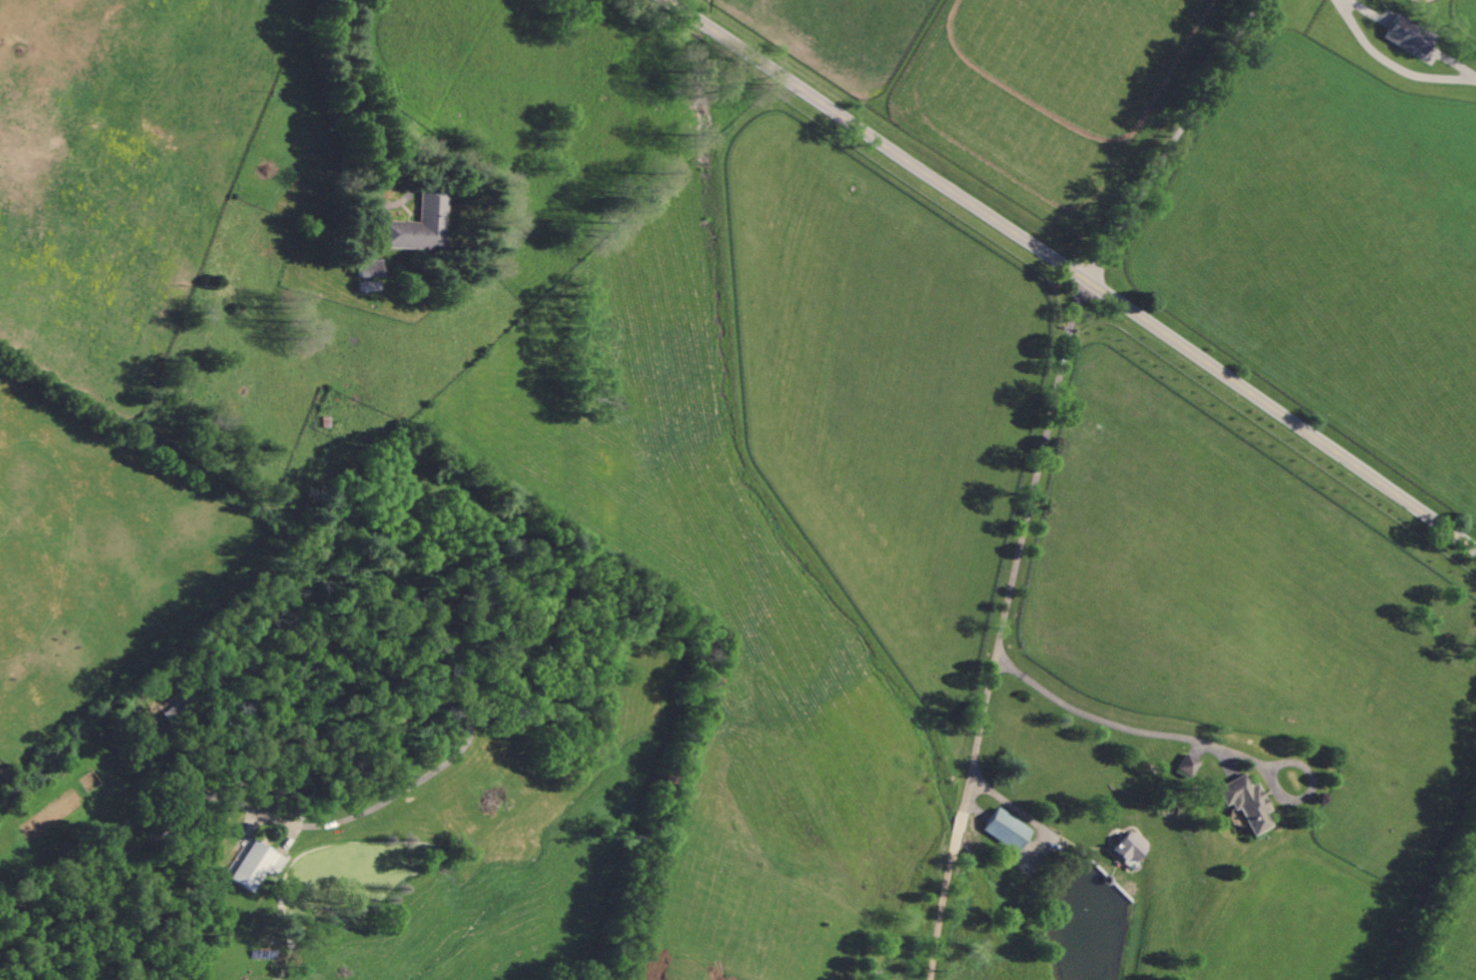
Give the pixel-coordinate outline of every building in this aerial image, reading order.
[(1435,37),(1397,16),(1385,38),(1422,60),(1435,37)] [(381,247),(444,249),(446,193),(419,192),(418,222),(382,221),(381,247)] [(1177,768),(1192,777),(1201,762),(1186,753),(1177,768)] [(1270,809),(1258,782),(1250,785),(1245,773),(1215,787),(1224,805),(1235,800),(1252,836),(1271,826),(1264,812),(1270,809)] [(1034,830),(1000,806),(984,829),(1018,853),(1034,830)] [(1132,856),(1138,861),(1152,846),(1134,829),(1116,849),(1128,861),(1132,856)] [(284,856),(247,837),(226,878),(253,891),(265,868),(275,873),(284,856)]
